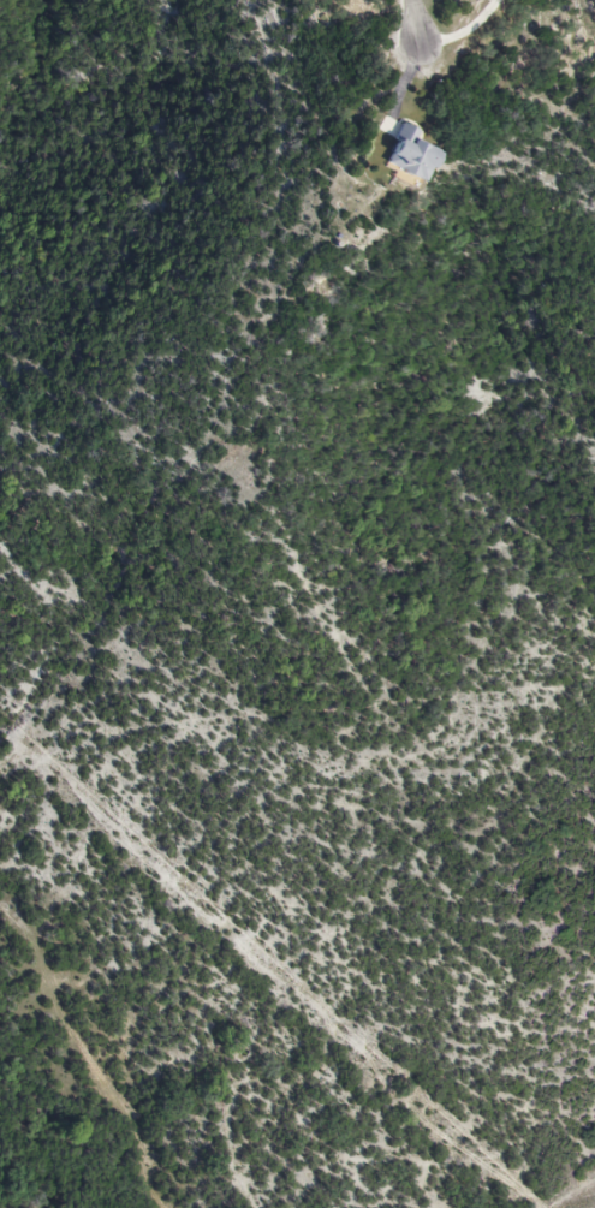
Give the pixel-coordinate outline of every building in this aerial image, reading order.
[(380,165),(415,183),(430,152),(413,144),(418,134),(400,125),(380,165)]
